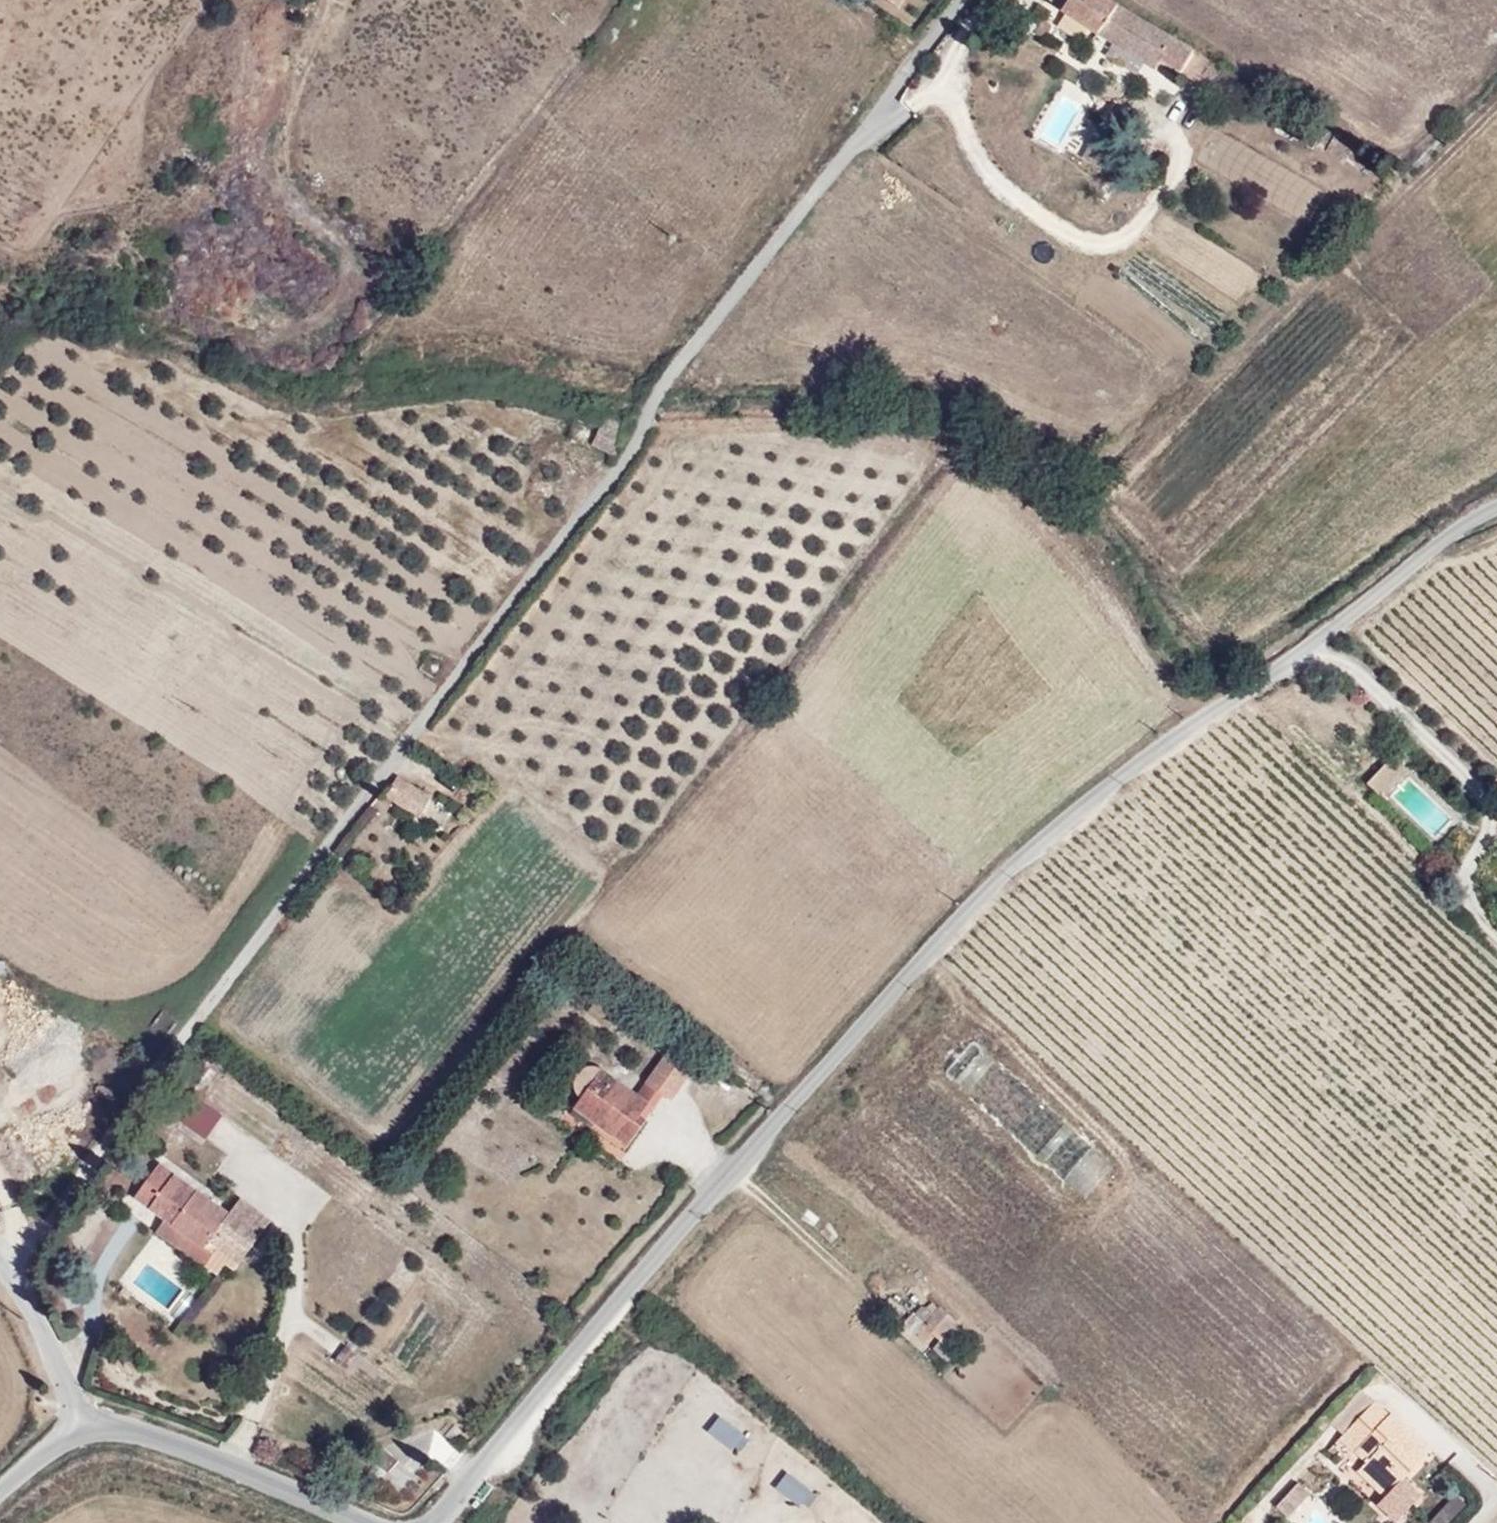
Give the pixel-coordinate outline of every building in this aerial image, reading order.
[(1111,0),(1058,0),(1057,2),(1151,64),(1155,58),(1172,70),(1186,50),(1111,0)] [(1134,71),(1141,59),(1116,43),(1109,55),(1134,71)] [(1214,79),(1224,64),(1198,46),(1184,67),(1204,81),(1208,75),(1214,79)] [(601,417),(590,443),(611,451),(621,425),(601,417)] [(1392,761),(1365,789),(1377,801),(1404,772),(1392,761)] [(411,803),(422,786),(397,770),(387,787),(411,803)] [(651,1106),(674,1081),(649,1057),(625,1083),(651,1106)] [(624,1116),(631,1108),(585,1067),(580,1065),(567,1067),(560,1073),(557,1082),(560,1093),(616,1142),(632,1123),(624,1116)] [(202,1138),(221,1113),(198,1096),(179,1120),(202,1138)] [(213,1221),(224,1207),(157,1154),(128,1191),(194,1244),(213,1221)] [(213,1221),(194,1244),(159,1216),(152,1225),(196,1260),(222,1228),(213,1221)] [(935,1339),(951,1322),(938,1310),(922,1326),(935,1339)] [(340,1363),(353,1346),(342,1337),(329,1354),(340,1363)] [(1402,1481),(1429,1453),(1388,1413),(1385,1416),(1372,1404),(1353,1422),(1368,1436),(1358,1445),(1368,1456),(1359,1465),(1353,1470),(1383,1500),(1377,1506),(1394,1522),(1419,1497),(1402,1481)] [(1334,1440),(1359,1465),(1368,1456),(1358,1445),(1368,1436),(1353,1422),(1334,1440)] [(398,1461),(376,1442),(365,1455),(386,1474),(398,1461)] [(1275,1511),(1287,1522),(1309,1500),(1297,1489),(1275,1511)]
